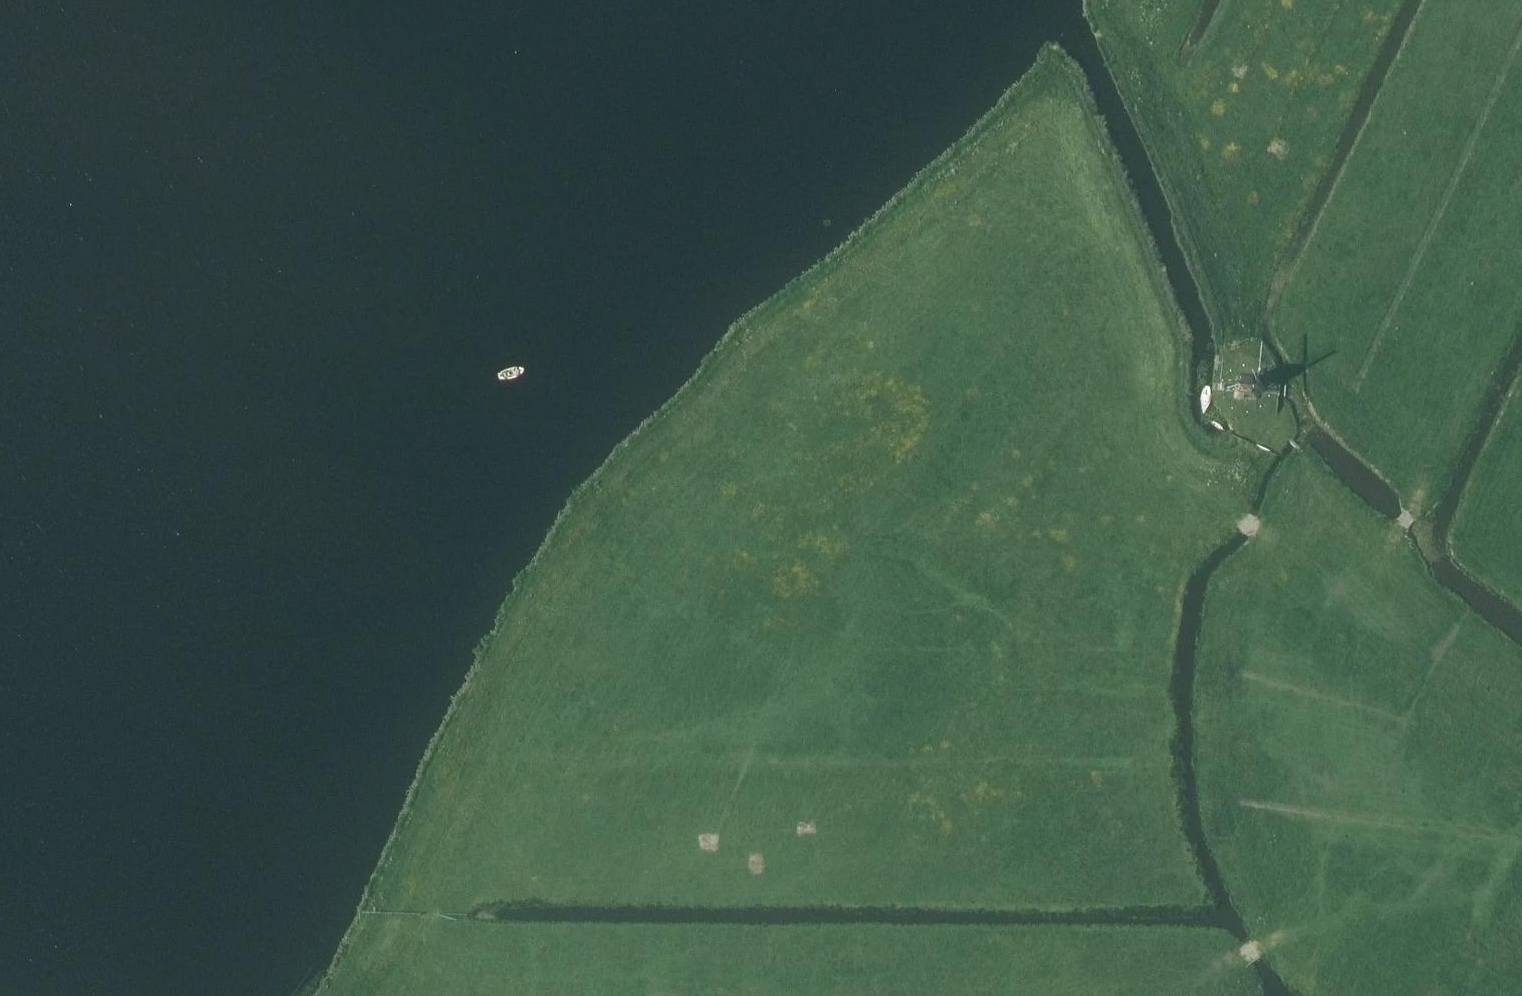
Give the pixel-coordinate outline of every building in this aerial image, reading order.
[(1233,399),(1256,400),(1258,379),(1235,377),(1233,399)]
